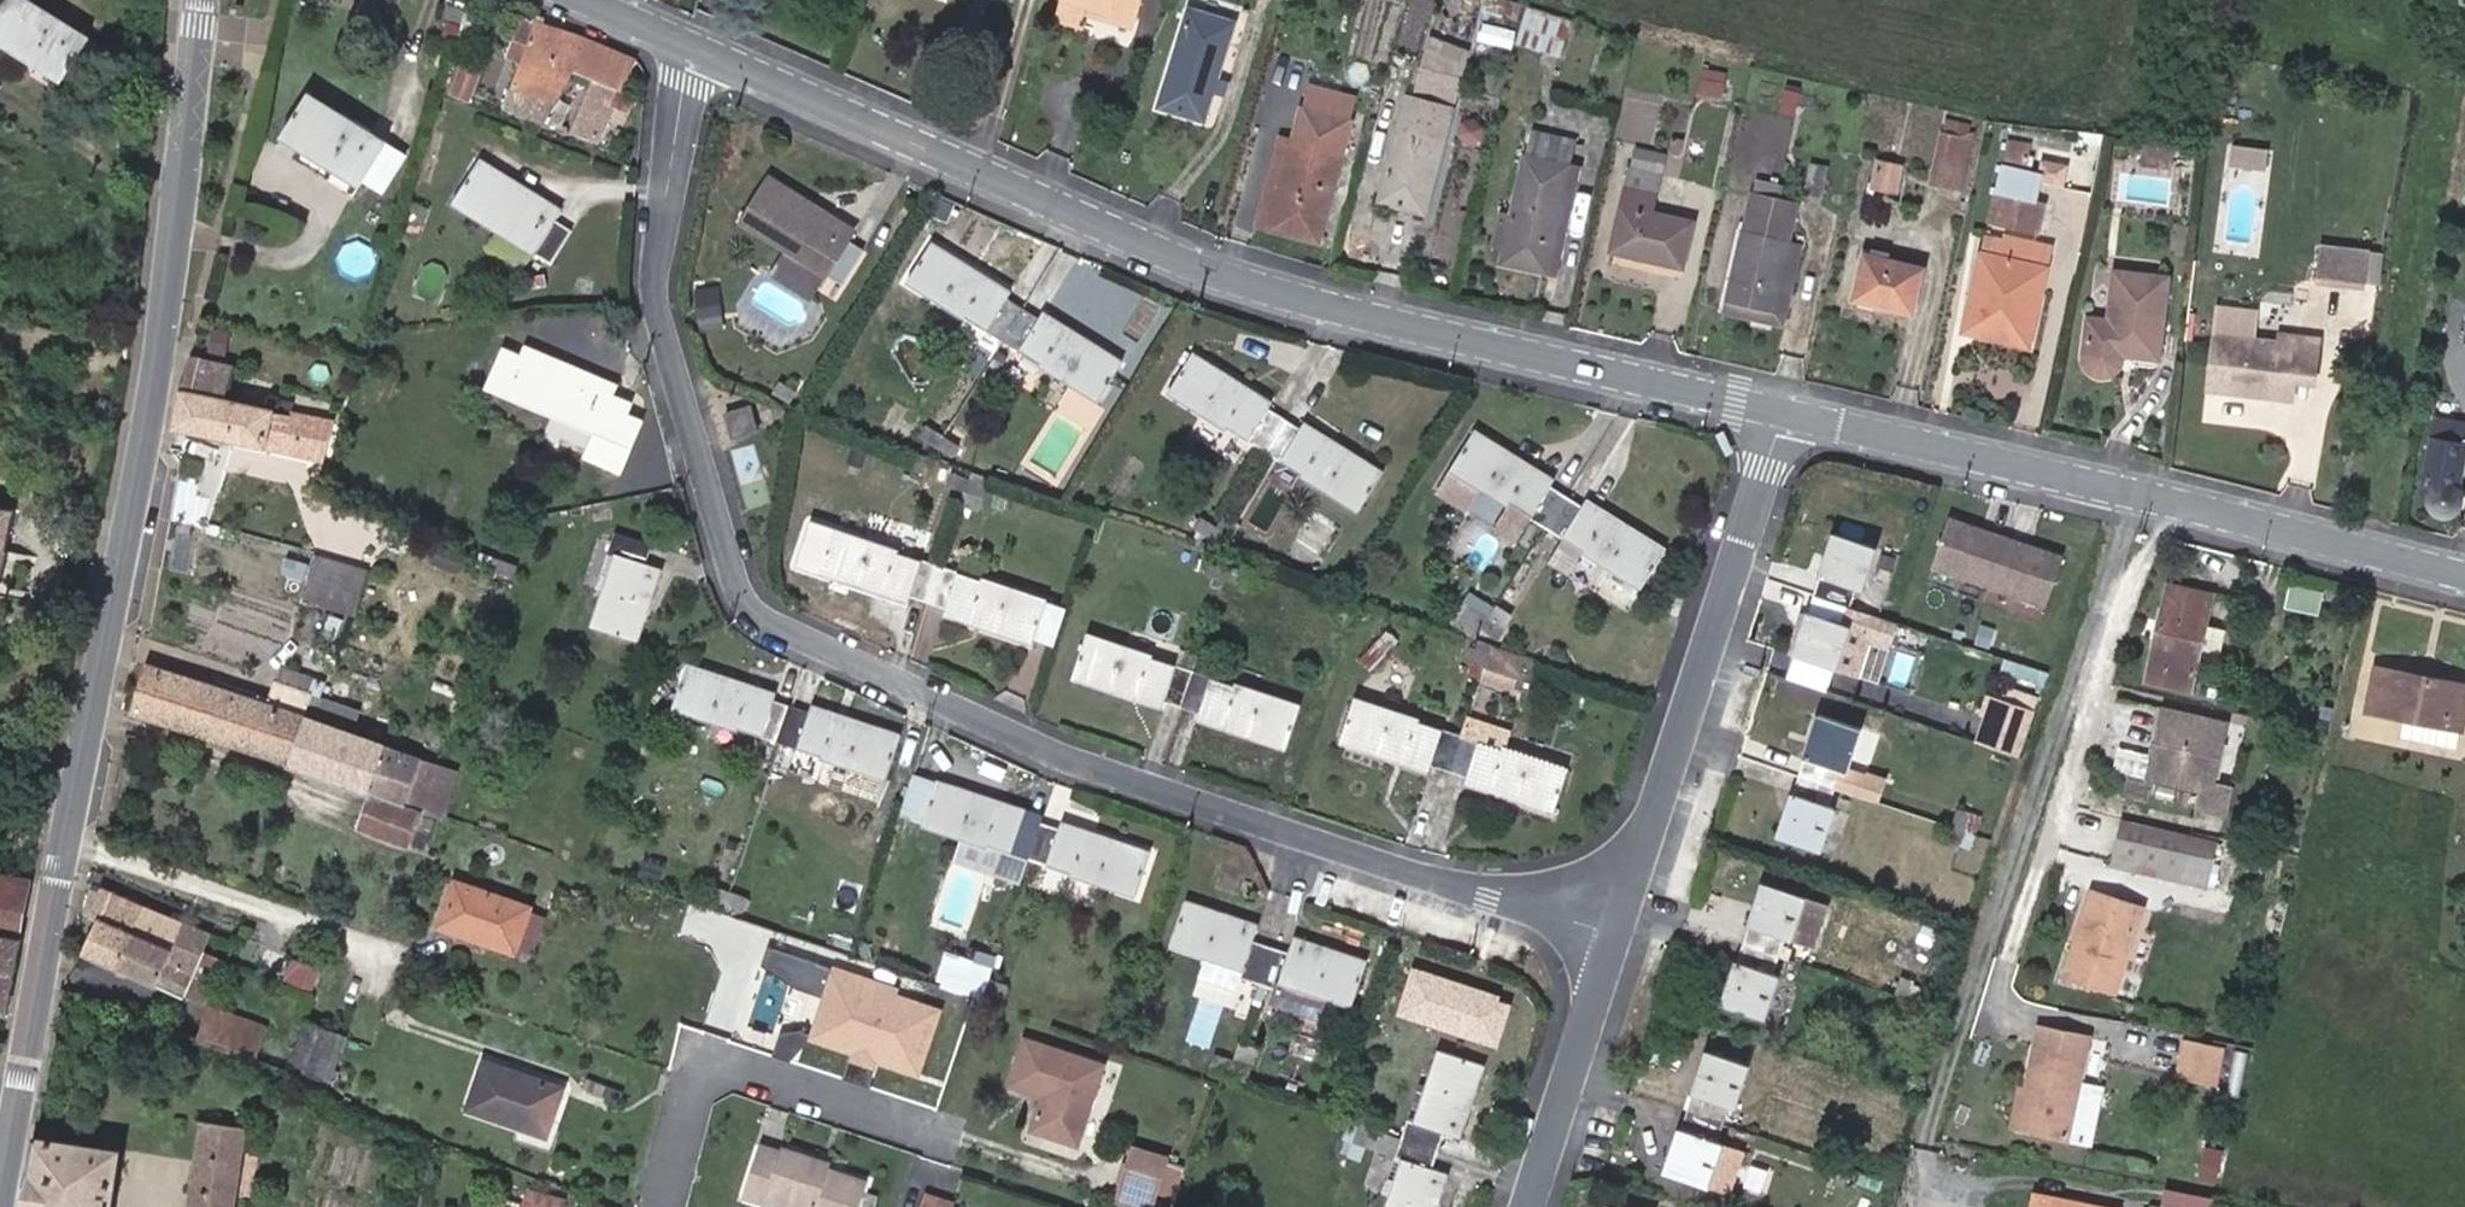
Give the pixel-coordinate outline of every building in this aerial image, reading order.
[(90,33),(37,0),(4,0),(0,6),(0,36),(62,76),(90,33)] [(1132,26),(1139,0),(1066,0),(1057,30),(1079,37),(1081,25),(1085,11),(1132,26)] [(1562,59),(1574,20),(1524,4),(1514,45),(1562,59)] [(440,24),(460,30),(466,10),(446,5),(440,24)] [(1233,22),(1190,9),(1162,104),(1204,117),(1212,91),(1215,80),(1233,22)] [(466,10),(460,30),(482,36),(487,16),(466,10)] [(1128,38),(1132,26),(1085,11),(1081,25),(1128,38)] [(537,19),(507,102),(551,119),(571,65),(591,74),(570,126),(597,137),(636,56),(584,34),(537,19)] [(259,52),(271,54),(277,31),(264,27),(259,52)] [(1466,49),(1432,39),(1416,98),(1410,97),(1382,199),(1424,211),(1446,131),(1444,130),(1466,49)] [(1723,81),(1701,76),(1697,94),(1719,99),(1723,81)] [(1223,95),(1227,83),(1215,80),(1212,91),(1223,95)] [(387,138),(310,89),(283,133),(361,181),(387,138)] [(1305,145),(1301,143),(1277,227),(1319,239),(1342,155),(1339,154),(1347,127),(1313,117),(1305,145)] [(1548,270),(1572,163),(1578,138),(1532,129),(1512,219),(1505,250),(1502,260),(1548,270)] [(1972,138),(1942,132),(1931,182),(1960,189),(1972,138)] [(383,194),(409,152),(387,138),(361,181),(383,194)] [(1260,222),(1277,227),(1301,143),(1282,138),(1260,222)] [(2028,146),(2009,141),(2007,151),(2024,155),(2021,170),(2003,166),(1998,189),(2037,198),(2041,182),(2064,187),(2068,167),(2043,161),(2040,174),(2026,171),(2028,156),(2026,156),(2028,146)] [(2270,168),(2272,145),(2234,142),(2232,165),(2270,168)] [(1635,150),(1613,249),(1683,265),(1693,220),(1652,212),(1665,156),(1635,150)] [(2021,170),(2024,155),(2007,151),(2003,166),(2021,170)] [(564,207),(482,155),(454,199),(551,261),(572,228),(558,218),(564,207)] [(1901,167),(1877,162),(1873,188),(1896,193),(1901,167)] [(1581,165),(1572,163),(1548,270),(1559,272),(1581,165)] [(1810,164),(1805,195),(1823,198),(1828,167),(1810,164)] [(1744,226),(1727,298),(1774,308),(1790,238),(1799,199),(1779,195),(1783,181),(1759,175),(1747,227),(1744,226)] [(772,178),(746,221),(842,280),(863,247),(846,237),(851,227),(772,178)] [(2038,230),(2045,200),(2037,198),(1998,189),(1991,219),(2038,230)] [(1505,250),(1512,219),(1499,216),(1492,248),(1505,250)] [(2051,247),(1987,234),(1965,329),(1983,333),(1986,325),(2031,335),(2051,247)] [(1802,240),(1790,238),(1774,308),(1727,298),(1725,311),(1782,322),(1802,240)] [(1453,251),(1411,239),(1403,266),(1447,277),(1453,251)] [(909,279),(1005,339),(1025,308),(1009,298),(1014,291),(934,241),(909,279)] [(2323,244),(2319,275),(2369,279),(2373,249),(2323,244)] [(1923,266),(1867,254),(1858,296),(1914,308),(1923,266)] [(2147,278),(2115,275),(2111,321),(2088,320),(2085,361),(2086,366),(2090,373),(2093,376),(2098,379),(2103,381),(2109,381),(2114,380),(2120,377),(2123,373),(2127,368),(2129,358),(2159,361),(2165,290),(2146,288),(2147,278)] [(2166,280),(2147,278),(2146,288),(2165,290),(2166,280)] [(718,291),(695,294),(700,330),(722,327),(718,291)] [(1025,308),(1005,339),(1098,397),(1122,360),(1042,309),(1038,316),(1025,308)] [(2029,343),(2031,335),(1986,325),(1983,333),(2029,343)] [(2240,382),(2293,388),(2295,368),(2315,370),(2318,337),(2286,333),(2285,340),(2218,334),(2212,386),(2239,389),(2240,382)] [(525,356),(507,348),(491,385),(609,435),(602,452),(629,463),(643,430),(619,420),(627,402),(610,395),(615,383),(586,370),(583,376),(563,368),(566,361),(529,346),(525,356)] [(1264,448),(1284,416),(1270,407),(1274,399),(1196,351),(1171,389),(1264,448)] [(226,397),(235,362),(194,352),(184,392),(177,427),(233,439),(243,400),(226,397)] [(803,388),(784,376),(774,392),(793,404),(803,388)] [(2292,396),(2293,388),(2240,382),(2239,389),(2292,396)] [(1378,390),(1370,398),(1371,406),(1382,409),(1389,403),(1387,394),(1378,390)] [(243,400),(233,439),(325,458),(334,419),(243,400)] [(732,432),(756,424),(751,405),(726,412),(732,432)] [(1301,427),(1284,416),(1264,448),(1359,508),(1383,469),(1306,420),(1301,427)] [(919,436),(937,448),(945,435),(927,423),(919,436)] [(1556,477),(1478,429),(1452,466),(1478,482),(1509,502),(1495,524),(1517,538),(1532,516),(1546,526),(1567,493),(1552,484),(1556,477)] [(961,445),(945,435),(937,448),(952,458),(961,445)] [(2464,453),(2464,442),(2437,437),(2431,467),(2425,467),(2423,480),(2435,482),(2429,490),(2429,501),(2436,509),(2447,511),(2456,506),(2460,495),(2458,489),(2464,453)] [(1735,465),(1730,442),(1725,442),(1730,466),(1735,465)] [(867,453),(851,448),(846,461),(862,466),(867,453)] [(1478,482),(1452,466),(1438,491),(1462,506),(1478,482)] [(966,491),(971,478),(953,472),(952,475),(933,469),(929,483),(946,489),(947,485),(966,491)] [(987,483),(971,478),(966,491),(962,505),(978,511),(987,483)] [(1584,504),(1567,493),(1546,526),(1641,585),(1666,547),(1589,497),(1584,504)] [(656,498),(633,504),(635,513),(658,508),(656,498)] [(13,508),(0,505),(0,576),(13,508)] [(1215,526),(1222,515),(1212,508),(1205,519),(1215,526)] [(1233,522),(1222,515),(1215,526),(1225,533),(1233,522)] [(1208,537),(1215,526),(1205,519),(1201,516),(1193,528),(1208,537)] [(930,599),(942,563),(814,521),(800,565),(908,600),(910,592),(930,599)] [(2058,609),(2074,561),(1959,523),(1943,571),(2058,609)] [(1225,533),(1215,526),(1208,537),(1225,548),(1232,538),(1225,533)] [(1324,531),(1316,527),(1307,540),(1316,545),(1324,531)] [(653,544),(617,532),(602,577),(610,580),(593,626),(637,641),(645,617),(643,616),(650,595),(652,596),(662,568),(647,563),(653,544)] [(1864,588),(1877,546),(1834,532),(1821,573),(1818,572),(1812,591),(1852,604),(1858,586),(1864,588)] [(456,570),(462,555),(436,546),(431,561),(456,570)] [(368,566),(318,552),(308,594),(356,607),(368,566)] [(493,556),(480,552),(476,565),(489,570),(493,556)] [(512,579),(518,565),(493,556),(489,570),(512,579)] [(1225,579),(1229,567),(1213,561),(1209,574),(1225,579)] [(1047,598),(942,563),(930,599),(947,604),(944,612),(1032,641),(1047,598)] [(1247,574),(1229,567),(1225,579),(1244,586),(1247,574)] [(1366,590),(1354,581),(1348,589),(1360,598),(1366,590)] [(2190,690),(2198,656),(2205,626),(2213,594),(2171,584),(2166,608),(2155,655),(2149,680),(2190,690)] [(1898,656),(1910,624),(1852,604),(1812,591),(1806,609),(1809,610),(1795,653),(1866,677),(1876,648),(1898,656)] [(2155,655),(2166,608),(2146,603),(2134,650),(2155,655)] [(1481,628),(1491,613),(1478,604),(1468,620),(1470,621),(1481,628)] [(1497,638),(1507,623),(1491,613),(1481,628),(1497,638)] [(1476,636),(1481,628),(1470,621),(1465,629),(1476,636)] [(2217,660),(2224,630),(2205,626),(2198,656),(2217,660)] [(1183,703),(1195,669),(1180,664),(1088,633),(1074,676),(1160,706),(1164,696),(1183,703)] [(1195,669),(1200,652),(1185,647),(1180,664),(1195,669)] [(1489,652),(1475,647),(1470,660),(1471,660),(1467,672),(1480,677),(1489,652)] [(1520,667),(1524,658),(1494,647),(1491,657),(1520,667)] [(150,661),(132,710),(289,764),(307,714),(314,694),(311,693),(320,663),(287,650),(283,664),(271,660),(258,698),(150,661)] [(1484,678),(1513,688),(1520,667),(1491,657),(1484,678)] [(674,705),(780,741),(794,700),(775,694),(777,690),(689,660),(674,705)] [(1235,682),(1195,669),(1183,703),(1201,709),(1199,718),(1285,747),(1300,704),(1260,691),(1266,674),(1240,665),(1235,682)] [(2377,667),(2369,710),(2407,718),(2404,735),(2460,746),(2464,716),(2464,685),(2377,667)] [(2046,713),(2050,701),(2015,690),(2011,701),(2046,713)] [(1442,726),(1441,729),(1419,721),(1420,718),(1356,697),(1341,741),(1395,759),(1398,750),(1405,753),(1402,762),(1429,771),(1432,761),(1450,767),(1462,732),(1442,726)] [(1818,715),(1863,729),(1868,714),(1824,698),(1818,715)] [(2030,759),(2046,713),(2011,701),(2006,699),(1990,745),(2030,759)] [(794,700),(780,741),(887,776),(901,731),(813,701),(811,706),(794,700)] [(2213,790),(2230,724),(2168,709),(2157,757),(2152,776),(2199,787),(2194,809),(2208,812),(2213,790)] [(423,754),(307,714),(289,764),(371,792),(359,826),(409,845),(411,840),(436,849),(447,816),(422,808),(438,761),(422,756),(423,754)] [(1510,728),(1468,714),(1462,732),(1482,739),(1481,742),(1503,749),(1504,746),(1510,728)] [(1799,756),(1793,772),(1836,787),(1842,769),(1848,772),(1863,729),(1818,715),(1803,757),(1799,756)] [(1553,812),(1568,767),(1504,746),(1503,749),(1481,742),(1482,739),(1462,732),(1450,767),(1469,774),(1466,783),(1493,792),(1496,783),(1503,785),(1500,794),(1553,812)] [(2157,757),(2123,749),(2118,768),(2152,776),(2157,757)] [(467,771),(438,761),(422,808),(447,816),(451,818),(467,771)] [(1822,848),(1836,809),(1829,807),(1836,787),(1793,772),(1786,793),(1790,794),(1777,834),(1822,848)] [(924,822),(1031,858),(1043,821),(1026,815),(1028,809),(938,779),(924,822)] [(2227,817),(2233,795),(2213,790),(2208,812),(2227,817)] [(1967,831),(1981,835),(1986,820),(1957,810),(1952,826),(1967,831)] [(1043,821),(1031,858),(1137,893),(1150,850),(1064,822),(1062,827),(1043,821)] [(2228,849),(2104,825),(2096,873),(2169,886),(2219,896),(2228,849)] [(1967,831),(1952,826),(1944,849),(1960,854),(1967,831)] [(18,936),(15,935),(26,879),(0,873),(0,1010),(3,1011),(18,936)] [(514,950),(515,947),(528,907),(529,905),(455,879),(440,924),(514,950)] [(1827,903),(1765,882),(1751,925),(1748,924),(1742,942),(1779,955),(1786,936),(1793,939),(1798,923),(1817,930),(1827,903)] [(726,904),(731,889),(711,883),(707,898),(726,904)] [(2219,896),(2169,886),(2165,905),(2215,915),(2219,896)] [(85,949),(119,964),(133,932),(171,949),(184,920),(104,887),(93,913),(100,917),(85,949)] [(731,889),(726,904),(744,910),(749,895),(731,889)] [(2131,910),(2075,893),(2049,983),(2105,999),(2131,910)] [(1261,983),(1273,947),(1254,940),(1259,924),(1187,900),(1172,944),(1208,956),(1201,978),(1239,991),(1244,977),(1261,983)] [(528,907),(515,947),(530,953),(544,912),(528,907)] [(133,932),(119,964),(186,993),(199,961),(211,932),(184,920),(171,949),(133,932)] [(1354,1007),(1369,963),(1296,938),(1291,953),(1273,947),(1261,983),(1260,984),(1278,990),(1273,1003),(1305,1014),(1312,993),(1339,1002),(1354,1007)] [(1773,974),(1779,955),(1742,942),(1736,961),(1739,962),(1726,1003),(1766,1016),(1779,975),(1773,974)] [(829,995),(838,968),(772,946),(766,962),(805,976),(802,985),(829,995)] [(991,977),(996,962),(980,957),(969,992),(984,997),(986,991),(991,977)] [(218,969),(199,961),(186,993),(205,1001),(218,969)] [(1504,1041),(1516,991),(1412,967),(1400,1016),(1504,1041)] [(849,972),(838,968),(829,995),(844,987),(849,972)] [(897,988),(849,972),(844,987),(829,995),(815,1037),(857,1051),(861,1053),(865,1041),(877,1045),(873,1057),(876,1057),(918,1072),(937,1018),(892,1003),(897,988)] [(991,977),(986,991),(1005,997),(1010,984),(991,977)] [(1897,995),(1911,1000),(1917,985),(1902,979),(1897,995)] [(1332,1023),(1339,1002),(1312,993),(1305,1014),(1332,1023)] [(1904,1022),(1911,1000),(1897,995),(1890,1017),(1904,1022)] [(1189,1040),(1212,1045),(1221,1003),(1197,998),(1189,1040)] [(211,1005),(200,1036),(255,1056),(265,1025),(211,1005)] [(286,1066),(295,1069),(312,1022),(301,1018),(286,1066)] [(295,1069),(324,1079),(341,1032),(312,1022),(295,1069)] [(2088,1038),(2039,1027),(2027,1087),(2032,1090),(2024,1128),(2090,1142),(2103,1087),(2078,1081),(2088,1038)] [(788,1058),(796,1036),(783,1031),(776,1054),(788,1058)] [(2087,1077),(2101,1080),(2111,1040),(2096,1036),(2087,1077)] [(1050,1109),(1041,1106),(1033,1129),(1080,1144),(1107,1065),(1029,1038),(1012,1084),(1044,1095),(1054,1098),(1050,1109)] [(877,1045),(865,1041),(861,1053),(857,1051),(855,1058),(873,1064),(876,1057),(873,1057),(877,1045)] [(2178,1075),(2211,1082),(2218,1050),(2186,1043),(2178,1075)] [(1409,1120),(1404,1136),(1440,1149),(1446,1130),(1462,1136),(1486,1065),(1438,1049),(1426,1087),(1418,1109),(1415,1121),(1409,1120)] [(1687,1110),(1724,1123),(1730,1105),(1737,1107),(1750,1064),(1709,1051),(1695,1093),(1692,1092),(1687,1110)] [(1213,1067),(1230,1072),(1234,1059),(1218,1053),(1213,1067)] [(549,1125),(562,1086),(484,1059),(468,1107),(529,1128),(532,1119),(549,1125)] [(1234,1059),(1230,1072),(1248,1078),(1252,1065),(1234,1059)] [(585,1086),(608,1094),(612,1082),(589,1073),(585,1086)] [(1410,1107),(1418,1109),(1426,1087),(1417,1084),(1410,1107)] [(2012,1126),(2024,1128),(2032,1090),(2027,1087),(2021,1086),(2012,1126)] [(1044,1095),(1041,1106),(1050,1109),(1054,1098),(1044,1095)] [(1361,1122),(1376,1127),(1381,1111),(1367,1106),(1361,1122)] [(1718,1141),(1724,1123),(1687,1110),(1681,1129),(1683,1130),(1671,1171),(1733,1190),(1746,1150),(1718,1141)] [(546,1134),(549,1125),(532,1119),(529,1128),(546,1134)] [(1370,1144),(1376,1127),(1361,1122),(1355,1139),(1370,1144)] [(248,1130),(201,1123),(187,1206),(235,1206),(248,1130)] [(27,1206),(112,1206),(121,1150),(38,1136),(27,1206)] [(1404,1136),(1398,1156),(1402,1158),(1391,1192),(1386,1206),(1437,1206),(1449,1174),(1433,1168),(1440,1149),(1404,1136)] [(836,1167),(823,1162),(825,1157),(790,1144),(789,1146),(769,1140),(751,1194),(789,1206),(864,1206),(874,1180),(836,1167)] [(1140,1147),(1124,1185),(1155,1198),(1171,1160),(1140,1147)] [(1843,1163),(1857,1168),(1862,1153),(1848,1148),(1843,1163)] [(2222,1150),(2205,1148),(2197,1179),(2217,1182),(2222,1150)] [(1391,1192),(1402,1158),(1398,1156),(1393,1170),(1373,1163),(1366,1184),(1391,1192)] [(823,1162),(836,1167),(838,1161),(825,1157),(823,1162)] [(1114,1206),(1152,1206),(1155,1198),(1124,1185),(1114,1206)] [(2163,1188),(2159,1206),(2209,1206),(2211,1198),(2163,1188)] [(534,1206),(578,1206),(579,1203),(537,1192),(534,1206)] [(921,1206),(948,1206),(950,1201),(926,1193),(921,1206)] [(2036,1193),(2033,1206),(2103,1206),(2036,1193)]
